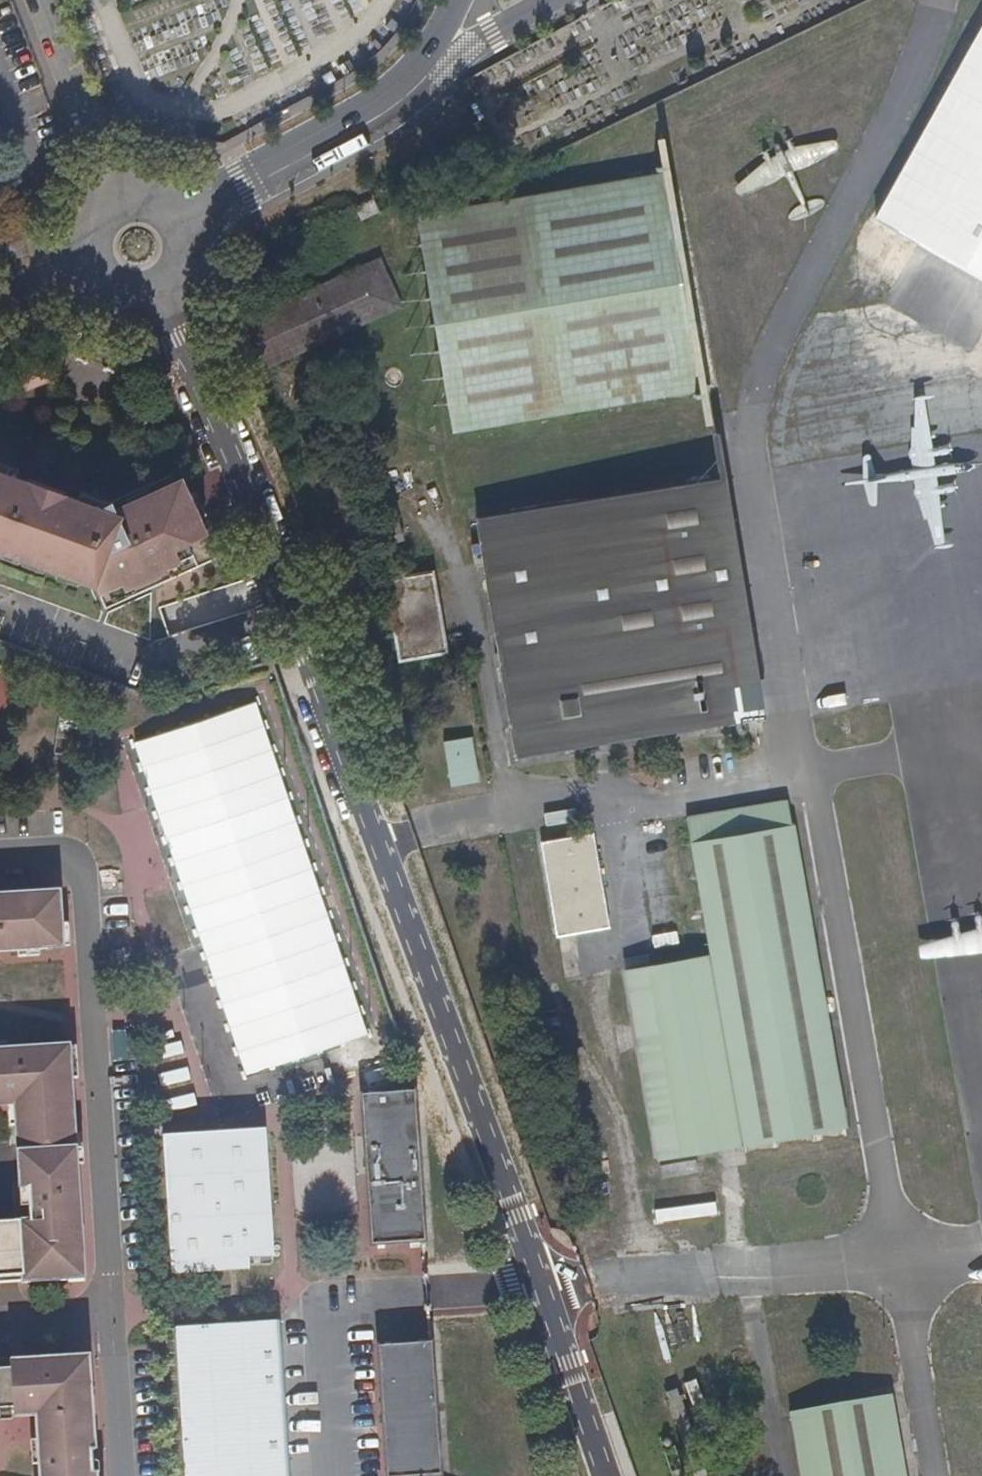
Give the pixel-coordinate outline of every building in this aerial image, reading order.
[(873,224),(981,283),(981,26),(873,224)] [(417,216),(454,433),(695,392),(658,175),(514,199),(417,216)] [(381,259),(229,331),(249,379),(353,332),(404,309),(381,259)] [(56,357),(22,371),(31,395),(65,382),(56,357)] [(0,468),(0,547),(8,550),(9,547),(37,560),(36,563),(59,573),(60,570),(73,576),(72,579),(95,589),(104,613),(216,570),(183,482),(102,513),(68,498),(64,507),(30,492),(34,483),(0,468)] [(716,481),(471,519),(509,757),(753,719),(716,481)] [(398,665),(445,659),(432,579),(385,587),(398,665)] [(787,801),(687,818),(711,956),(622,971),(655,1159),(743,1144),(848,1126),(795,825),(791,825),(787,801)] [(592,834),(540,844),(557,938),(610,928),(592,834)] [(63,971),(63,962),(75,962),(71,912),(21,915),(19,920),(1,921),(0,918),(0,972),(63,971)] [(32,1294),(33,1301),(81,1298),(80,1276),(86,1276),(83,1218),(90,1218),(82,1089),(57,1066),(0,1069),(0,1123),(29,1121),(35,1208),(42,1208),(43,1240),(0,1241),(0,1296),(32,1294)] [(379,1265),(426,1263),(416,1110),(369,1113),(379,1265)] [(273,1148),(172,1151),(176,1279),(253,1276),(277,1276),(273,1148)] [(253,1276),(176,1279),(176,1294),(253,1292),(253,1276)] [(283,1339),(179,1343),(185,1475),(288,1475),(283,1339)] [(432,1361),(386,1362),(392,1475),(438,1475),(432,1361)] [(97,1383),(80,1383),(80,1374),(0,1378),(0,1435),(6,1435),(5,1428),(47,1426),(48,1453),(58,1452),(58,1468),(50,1468),(50,1475),(101,1475),(97,1383)] [(894,1392),(792,1409),(803,1475),(908,1475),(894,1392)]
